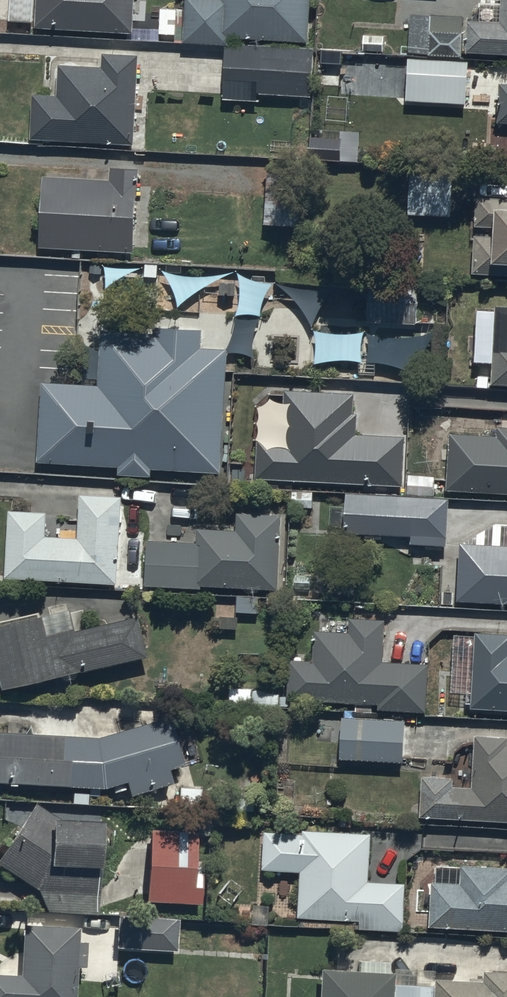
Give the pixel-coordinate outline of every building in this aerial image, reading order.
[(9,17),(31,19),(32,0),(11,0),(9,17)] [(36,24),(132,29),(134,0),(38,0),(36,24)] [(182,39),(226,41),(226,35),(307,39),(308,0),(183,0),(182,39)] [(464,48),(506,51),(506,0),(500,0),(499,18),(466,16),(464,48)] [(461,29),(429,28),(429,52),(461,53),(461,29)] [(312,45),(224,42),(223,76),(259,77),(259,92),(310,94),(312,45)] [(32,91),(30,136),(134,141),(138,52),(103,50),(103,64),(56,62),(55,92),(32,91)] [(406,98),(464,99),(465,57),(407,56),(406,98)] [(498,80),(497,117),(501,118),(500,156),(506,157),(506,81),(498,80)] [(110,177),(44,174),(41,245),(134,249),(138,166),(111,164),(110,177)] [(301,166),(266,165),(263,221),(298,223),(301,166)] [(408,171),(407,212),(449,214),(451,173),(408,171)] [(475,193),(472,269),(506,271),(506,195),(475,193)] [(415,279),(366,278),(365,318),(414,320),(415,279)] [(494,302),(492,381),(506,381),(506,303),(494,302)] [(154,330),(101,328),(99,382),(44,380),(41,459),(119,463),(119,472),(152,474),(152,465),(221,468),(226,346),(200,345),(201,326),(155,324),(154,330)] [(254,435),(252,476),(400,481),(402,435),(352,433),(354,390),(284,388),(282,436),(254,435)] [(445,487),(506,490),(506,425),(496,425),(496,433),(448,431),(445,487)] [(446,494),(345,490),(344,530),(410,533),(410,541),(444,543),(446,494)] [(49,508),(10,507),(6,574),(117,579),(121,494),(81,492),(79,533),(48,532),(49,508)] [(202,582),(277,586),(280,513),(238,512),(237,527),(198,526),(198,539),(146,537),(146,584),(201,586),(202,582)] [(489,541),(459,539),(456,598),(506,600),(506,522),(490,521),(489,541)] [(310,558),(293,558),(292,587),(309,587),(310,558)] [(7,681),(149,651),(141,612),(82,624),(77,604),(0,621),(0,654),(7,681)] [(382,659),(383,617),(348,616),(348,628),(312,628),(312,657),(288,657),(287,700),(377,702),(377,708),(426,709),(426,660),(382,659)] [(473,630),(472,704),(506,705),(506,631),(473,630)] [(403,717),(341,714),(340,757),(401,759),(403,717)] [(95,735),(0,730),(0,781),(101,786),(125,778),(130,792),(172,779),(169,768),(182,764),(166,715),(95,735)] [(419,814),(506,818),(506,734),(473,732),(471,783),(451,782),(451,774),(420,772),(419,814)] [(53,814),(35,802),(0,852),(0,863),(38,890),(48,913),(99,914),(100,815),(53,814)] [(196,829),(149,828),(148,900),(200,900),(201,869),(196,869),(196,829)] [(370,879),(371,831),(303,828),(303,831),(264,830),(264,869),(300,870),(300,917),(359,918),(359,930),(405,930),(405,879),(370,879)] [(426,922),(506,926),(506,864),(460,862),(460,879),(427,878),(426,922)] [(76,968),(85,968),(86,940),(78,939),(79,926),(23,923),(21,972),(0,971),(0,996),(75,996),(76,968)] [(116,924),(115,955),(176,957),(178,926),(116,924)] [(316,996),(506,996),(506,971),(478,969),(478,980),(432,978),(432,969),(389,967),(390,960),(357,958),(356,969),(317,967),(316,996)]
